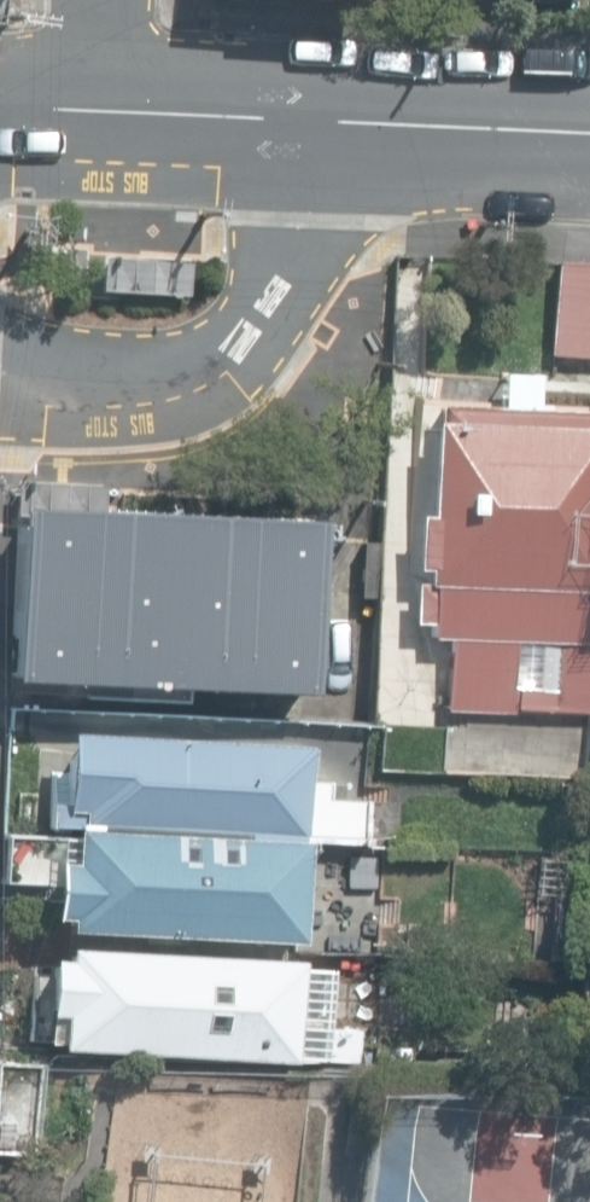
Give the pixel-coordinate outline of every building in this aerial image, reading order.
[(589,358),(589,265),(556,263),(549,355),(589,358)] [(514,721),(514,710),(589,713),(589,412),(434,406),(429,516),(417,516),(414,568),(426,569),(425,585),(416,585),(415,622),(431,623),(430,638),(450,638),(447,718),(514,721)] [(6,681),(307,694),(315,520),(14,506),(6,681)] [(358,596),(376,597),(379,543),(362,542),(358,596)] [(48,826),(365,842),(367,803),(330,800),(330,781),(309,780),(311,748),(66,735),(63,804),(49,803),(48,826)] [(66,930),(300,943),(306,844),(72,832),(71,842),(3,839),(1,881),(51,884),(49,917),(66,918),(66,930)] [(330,879),(385,881),(387,846),(332,844),(330,879)] [(58,1049),(293,1062),(296,1008),(307,1009),(308,988),(299,988),(300,962),(64,948),(63,960),(47,959),(44,1014),(60,1015),(58,1049)] [(321,1060),(374,1064),(377,1029),(323,1025),(321,1060)] [(32,1149),(37,1058),(0,1056),(0,1148),(32,1149)]
